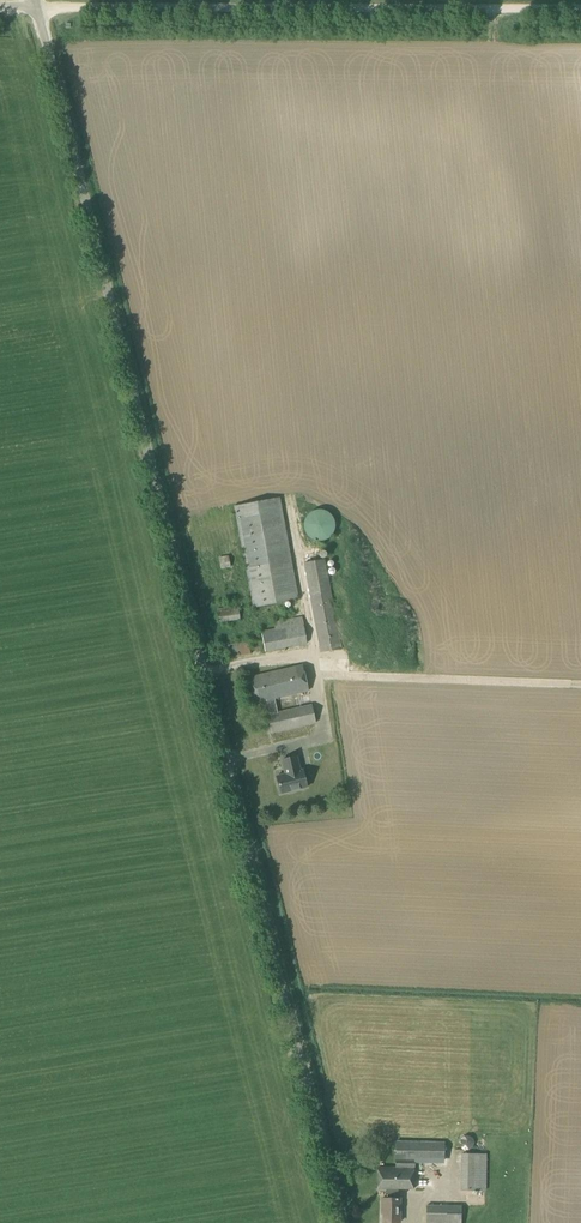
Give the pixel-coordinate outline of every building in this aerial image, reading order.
[(253,607),(299,599),(280,498),(234,507),(253,607)] [(319,541),(321,541),(322,541),(323,541),(325,540),(326,540),(327,539),(328,539),(329,538),(330,537),(331,536),(332,535),(333,534),(334,532),(334,531),(335,530),(335,528),(335,527),(335,526),(335,524),(335,523),(335,522),(334,520),(334,519),(333,518),(332,517),(331,516),(330,515),(329,514),(328,513),(327,512),(326,511),(325,511),(323,511),(322,510),(319,510),(318,510),(317,510),(315,511),(314,511),(313,511),(311,512),(310,513),(309,514),(308,515),(307,516),(306,517),(306,518),(305,519),(305,520),(304,522),(304,523),(304,524),(304,526),(304,527),(304,528),(304,530),(305,531),(305,532),(306,534),(306,535),(307,536),(308,537),(309,538),(310,539),(311,539),(313,540),(314,541),(315,541),(317,541),(318,541),(319,541)] [(228,556),(218,558),(219,564),(230,563),(228,556)] [(321,653),(341,649),(340,643),(324,559),(304,563),(310,596),(320,647),(321,653)] [(219,622),(240,618),(238,606),(217,610),(219,622)] [(265,651),(307,643),(302,617),(274,623),(275,630),(261,632),(265,651)] [(220,660),(250,654),(248,641),(218,647),(220,660)] [(323,657),(324,668),(334,667),(333,656),(323,657)] [(254,703),(267,700),(270,714),(268,715),(272,733),(316,723),(312,705),(277,712),(274,699),(309,691),(302,665),(248,678),(254,703)] [(298,757),(283,760),(285,769),(287,774),(277,776),(281,794),(307,788),(303,770),(300,771),(299,766),(300,766),(298,757)] [(396,1145),(397,1160),(416,1159),(416,1162),(443,1161),(442,1143),(396,1145)] [(486,1190),(486,1154),(462,1154),(462,1190),(486,1190)] [(384,1208),(384,1222),(400,1222),(400,1198),(398,1198),(398,1189),(414,1189),(415,1160),(397,1160),(397,1167),(378,1167),(378,1188),(388,1189),(388,1198),(383,1198),(382,1208),(384,1208)] [(459,1222),(461,1222),(462,1206),(428,1205),(427,1222),(459,1222)]
